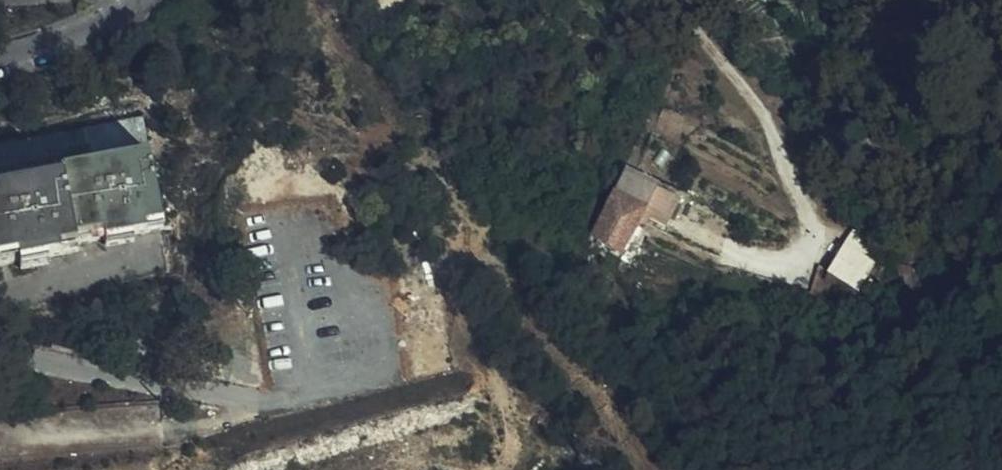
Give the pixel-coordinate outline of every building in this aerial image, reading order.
[(79,251),(78,246),(164,228),(148,152),(63,170),(64,177),(0,189),(0,267),(79,251)] [(621,252),(652,203),(624,184),(595,234),(621,252)] [(868,267),(864,238),(829,240),(833,271),(868,267)]
